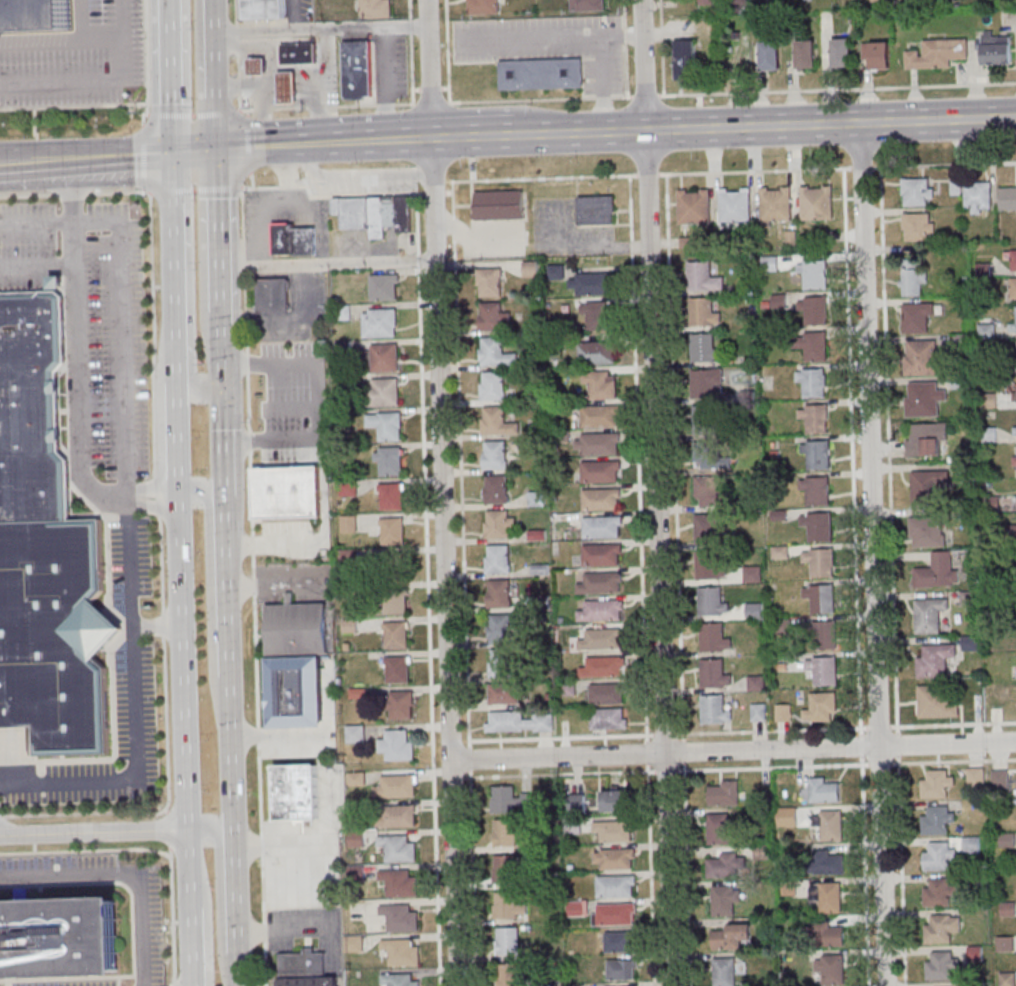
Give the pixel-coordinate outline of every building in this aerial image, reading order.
[(71,28),(70,0),(0,0),(0,31),(71,28)] [(286,0),(245,0),(245,19),(286,18),(286,0)] [(359,19),(390,18),(389,0),(358,0),(359,19)] [(467,15),(466,0),(497,0),(498,14),(467,15)] [(570,12),(569,0),(603,0),(603,11),(570,12)] [(982,66),(1012,66),(1012,35),(982,35),(982,66)] [(833,67),(851,67),(851,38),(833,38),(833,67)] [(906,68),(950,68),(950,58),(968,58),(968,39),(925,39),(925,50),(906,50),(906,68)] [(696,40),(675,40),(675,79),(696,79),(696,40)] [(797,40),(797,68),(815,68),(815,40),(797,40)] [(365,97),(365,100),(346,100),(345,98),(343,98),(341,42),(369,41),(371,97),(365,97)] [(780,42),(761,42),(761,70),(780,70),(780,42)] [(890,42),(862,42),(862,60),(872,60),(872,69),(890,69),(890,42)] [(281,65),(280,45),(314,43),(315,64),(281,65)] [(582,88),(581,58),(498,61),(499,91),(582,88)] [(261,59),(264,59),(264,76),(261,76),(252,77),(247,77),(247,59),(252,59),(261,59)] [(295,99),(295,85),(294,75),(294,72),(276,73),(276,75),(277,86),(277,100),(278,105),(295,105),(295,99)] [(931,180),(903,180),(903,207),(931,207),(931,180)] [(992,212),(992,183),(965,183),(965,212),(992,212)] [(800,187),(801,221),(832,220),(832,186),(822,186),(822,190),(809,190),(809,187),(800,187)] [(759,188),(760,222),(791,221),(791,187),(781,187),(781,191),(768,191),(768,188),(759,188)] [(1001,187),(1001,211),(1015,211),(1015,187),(1001,187)] [(718,189),(719,223),(751,222),(750,188),(740,189),(740,192),(727,192),(727,189),(718,189)] [(677,190),(678,224),(710,223),(709,190),(699,190),(700,193),(686,194),(686,190),(677,190)] [(475,220),(524,220),(524,191),(475,191),(475,220)] [(615,195),(579,195),(579,224),(615,224),(615,195)] [(412,231),(412,196),(333,197),(333,214),(342,214),(342,229),(370,228),(370,239),(386,239),(385,231),(412,231)] [(904,240),(934,240),(934,213),(904,213),(904,240)] [(319,257),(319,224),(273,224),(274,257),(319,257)] [(1006,260),(1012,260),(1012,270),(1015,270),(1015,250),(1006,250),(1006,260)] [(903,296),(923,296),(923,284),(927,284),(927,260),(903,260),(903,296)] [(802,261),(825,261),(826,290),(804,291),(803,274),(795,275),(794,264),(802,264),(802,261)] [(538,277),(538,262),(524,262),(524,277),(538,277)] [(723,291),(688,292),(687,271),(689,271),(689,264),(710,263),(711,278),(723,278),(723,291)] [(565,265),(549,265),(549,280),(565,280),(565,265)] [(479,298),(500,297),(499,269),(475,270),(476,286),(479,286),(479,298)] [(575,275),(615,274),(615,283),(612,283),(612,295),(576,296),(575,275)] [(369,276),(398,275),(398,283),(395,284),(396,301),(369,302),(369,276)] [(65,287),(64,276),(52,277),(52,287),(65,287)] [(290,279),(258,279),(258,313),(290,313),(290,279)] [(70,518),(0,521),(0,291),(57,291),(63,296),(65,361),(57,371),(58,379),(62,378),(62,394),(58,394),(58,428),(65,427),(65,441),(58,441),(59,451),(68,461),(70,518)] [(804,298),(827,297),(828,327),(805,327),(805,311),(796,311),(796,301),(804,301),(804,298)] [(713,327),(690,328),(689,298),(711,298),(712,314),(719,314),(720,324),(713,324),(713,327)] [(480,303),(502,302),(502,331),(478,331),(478,315),(481,315),(480,303)] [(612,330),(612,303),(582,303),(582,314),(587,314),(587,330),(612,330)] [(903,304),(903,334),(929,334),(929,317),(934,317),(934,304),(903,304)] [(1015,307),(1015,332),(1008,332),(1008,324),(1015,323),(1015,307)] [(368,310),(395,310),(396,328),(394,328),(394,338),(362,339),(361,314),(368,314),(368,310)] [(714,362),(691,363),(690,334),(712,333),(713,349),(720,349),(720,359),(714,359),(714,362)] [(803,333),(826,333),(827,362),(804,363),(804,346),(795,347),(795,336),(803,336),(803,333)] [(481,338),(502,337),(503,365),(479,366),(478,350),(481,350),(481,338)] [(939,341),(905,341),(905,376),(939,376),(939,341)] [(578,344),(617,343),(618,352),(614,352),(615,364),(579,365),(578,344)] [(370,345),(397,345),(397,372),(370,372),(370,345)] [(801,370),(824,369),(825,398),(803,399),(802,383),(794,383),(793,373),(802,372),(801,370)] [(722,400),(722,371),(692,371),(692,400),(722,400)] [(481,372),(503,372),(503,400),(479,401),(479,384),(482,384),(481,372)] [(584,385),(591,385),(591,400),(617,400),(617,372),(584,372),(584,385)] [(375,380),(397,380),(398,407),(376,407),(375,380)] [(939,391),(939,382),(908,382),(908,417),(939,417),(939,402),(947,402),(947,391),(939,391)] [(580,407),(620,406),(620,415),(617,415),(617,427),(581,428),(580,407)] [(717,435),(694,436),(693,407),(715,406),(716,422),(723,422),(723,432),(717,432),(717,435)] [(805,406),(828,406),(828,435),(806,436),(806,419),(797,420),(797,410),(805,409),(805,406)] [(483,408),(504,407),(505,436),(481,436),(480,420),(483,420),(483,408)] [(377,413),(399,413),(400,440),(378,440),(377,413)] [(911,424),(911,457),(941,457),(941,442),(948,442),(948,424),(911,424)] [(262,492),(323,491),(322,427),(262,428),(262,492)] [(996,441),(996,428),(984,428),(984,441),(996,441)] [(580,435),(620,434),(620,443),(617,443),(617,455),(581,456),(580,435)] [(806,442),(829,441),(830,471),(808,471),(807,455),(799,455),(798,445),(806,445),(806,442)] [(484,442),(505,442),(506,470),(482,471),(481,454),(484,454),(484,442)] [(694,442),(694,468),(725,468),(725,442),(694,442)] [(378,448),(400,448),(401,475),(379,475),(378,448)] [(581,463),(620,462),(620,471),(617,471),(618,483),(581,484),(581,463)] [(912,504),(946,504),(946,472),(912,472),(912,504)] [(485,476),(506,476),(507,504),(483,505),(483,488),(486,488),(485,476)] [(726,476),(697,476),(697,506),(726,506),(726,476)] [(805,478),(828,478),(829,507),(807,507),(806,491),(797,491),(797,481),(805,481),(805,478)] [(379,485),(401,484),(401,511),(379,512),(379,485)] [(581,491),(620,489),(620,499),(617,499),(617,510),(581,511),(581,491)] [(485,511),(507,511),(507,539),(483,540),(483,523),(486,523),(485,511)] [(807,514),(830,513),(831,542),(808,543),(808,526),(799,527),(799,517),(807,516),(807,514)] [(718,545),(695,545),(694,516),(716,515),(717,532),(724,532),(725,542),(718,542),(718,545)] [(35,728),(36,754),(110,752),(107,671),(96,660),(128,628),(98,598),(106,590),(104,517),(70,518),(0,521),(0,729),(35,728)] [(582,518),(621,517),(621,526),(618,526),(618,538),(582,539),(582,518)] [(910,518),(910,548),(944,548),(944,517),(910,518)] [(380,519),(402,518),(403,545),(381,546),(380,519)] [(582,546),(621,544),(621,554),(618,554),(618,566),(582,567),(582,546)] [(487,546),(508,546),(509,574),(485,575),(485,558),(487,558),(487,546)] [(810,550),(833,549),(833,578),(811,579),(810,563),(802,563),(802,553),(810,552),(810,550)] [(719,581),(696,581),(695,552),(717,551),(718,568),(725,568),(726,578),(719,578),(719,581)] [(959,570),(954,570),(954,552),(933,552),(933,568),(915,568),(915,587),(959,586),(959,570)] [(382,554),(404,553),(405,580),(383,581),(382,554)] [(582,574),(621,572),(622,582),(618,582),(619,593),(583,595),(582,574)] [(488,581),(510,580),(510,608),(486,609),(486,593),(489,593),(488,581)] [(810,586),(833,585),(834,614),(811,615),(811,599),(802,599),(802,589),(810,588),(810,586)] [(722,616),(699,617),(698,588),(720,587),(721,604),(728,603),(729,613),(722,614),(722,616)] [(383,589),(405,589),(405,616),(383,616),(383,589)] [(949,599),(916,599),(916,634),(940,634),(940,611),(949,611),(949,599)] [(583,601),(623,600),(623,609),(620,609),(620,621),(584,622),(583,601)] [(266,603),(266,656),(328,656),(328,603),(266,603)] [(488,615),(510,614),(511,643),(487,644),(486,627),(489,627),(488,615)] [(812,622),(835,622),(836,651),(813,651),(813,635),(804,635),(804,625),(812,625),(812,622)] [(385,624),(407,623),(408,650),(385,651),(385,624)] [(725,653),(702,654),(701,624),(723,624),(723,640),(731,640),(731,650),(725,650),(725,653)] [(583,630),(623,629),(623,638),(620,638),(620,650),(584,651),(583,630)] [(963,636),(963,650),(980,650),(980,636),(963,636)] [(918,656),(918,677),(947,677),(947,657),(957,657),(957,645),(925,645),(925,656),(918,656)] [(491,650),(512,650),(513,678),(489,679),(488,662),(491,662),(491,650)] [(586,658),(625,656),(625,666),(622,666),(622,678),(578,679),(578,668),(586,668),(586,658)] [(386,658),(408,658),(409,685),(387,685),(386,658)] [(813,658),(836,658),(836,687),(814,688),(813,671),(805,672),(805,661),(813,661),(813,658)] [(267,661),(321,659),(323,729),(269,731),(267,661)] [(725,689),(701,689),(700,660),(722,659),(723,676),(731,676),(731,686),(724,686),(725,689)] [(765,676),(750,676),(750,691),(765,691),(765,676)] [(576,681),(560,681),(560,695),(576,695),(576,681)] [(490,704),(520,704),(520,684),(490,684),(490,704)] [(589,686),(625,685),(626,694),(623,694),(623,706),(590,707),(589,686)] [(919,717),(959,717),(959,699),(949,699),(949,685),(919,685),(919,717)] [(389,693),(411,693),(412,720),(390,720),(389,693)] [(837,693),(810,693),(810,709),(803,709),(803,722),(837,722),(837,693)] [(726,725),(703,726),(702,696),(724,696),(725,712),(732,712),(732,722),(726,722),(726,725)] [(766,721),(766,704),(752,704),(752,721),(766,721)] [(777,722),(791,722),(791,706),(777,706),(777,722)] [(590,710),(622,709),(623,720),(627,720),(628,730),(590,731),(590,710)] [(554,732),(554,712),(488,712),(488,732),(554,732)] [(346,726),(347,742),(365,742),(365,726),(346,726)] [(385,731),(407,731),(407,743),(413,743),(413,761),(386,761),(385,731)] [(274,766),(316,764),(318,821),(276,823),(274,766)] [(965,767),(982,767),(983,784),(965,785),(965,767)] [(924,769),(925,778),(918,778),(918,797),(946,796),(945,785),(952,785),(952,775),(945,775),(945,768),(924,769)] [(989,769),(1007,769),(1007,787),(990,787),(989,769)] [(417,775),(383,775),(383,785),(375,785),(375,797),(417,797),(417,775)] [(807,776),(823,775),(823,781),(837,781),(838,801),(808,802),(807,776)] [(709,806),(739,806),(739,780),(721,780),(721,786),(709,786),(709,806)] [(491,785),(512,784),(512,811),(491,812),(491,785)] [(601,790),(601,812),(630,812),(630,790),(601,790)] [(569,813),(585,813),(585,795),(569,795),(569,813)] [(415,805),(378,805),(378,827),(415,827),(415,805)] [(926,806),(926,815),(919,815),(920,834),(947,833),(947,821),(953,821),(953,812),(946,812),(946,805),(926,806)] [(843,842),(843,811),(821,811),(821,842),(843,842)] [(708,814),(708,844),(736,844),(736,814),(708,814)] [(493,819),(514,819),(514,846),(493,846),(493,819)] [(632,842),(632,822),(596,822),(596,842),(632,842)] [(998,831),(1015,830),(1015,848),(998,848),(998,831)] [(365,831),(348,831),(348,847),(365,847),(365,831)] [(414,861),(414,842),(406,842),(406,834),(379,834),(379,852),(386,851),(386,861),(414,861)] [(961,836),(978,835),(979,853),(961,853),(961,836)] [(927,841),(927,850),(921,851),(921,869),(948,869),(948,857),(955,857),(955,848),(948,848),(948,841),(927,841)] [(810,849),(827,848),(827,853),(841,853),(842,873),(811,874),(810,849)] [(635,849),(595,849),(595,869),(635,869),(635,849)] [(492,855),(513,855),(514,882),(493,883),(492,855)] [(708,877),(747,877),(747,857),(708,857),(708,877)] [(416,895),(415,876),(408,877),(408,869),(376,870),(377,880),(385,880),(385,896),(416,895)] [(594,875),(634,874),(634,883),(631,883),(631,895),(595,896),(594,875)] [(928,878),(928,888),(921,888),(922,907),(949,906),(949,894),(956,894),(955,885),(949,885),(948,878),(928,878)] [(811,884),(811,900),(821,900),(821,913),(842,913),(842,884),(811,884)] [(741,902),(741,887),(713,887),(713,918),(735,918),(735,902),(741,902)] [(494,891),(515,891),(516,918),(495,919),(494,891)] [(122,974),(0,978),(0,900),(119,896),(122,974)] [(594,903),(634,901),(634,911),(630,911),(631,923),(595,924),(594,903)] [(568,902),(568,916),(585,916),(584,902),(568,902)] [(416,930),(415,911),(408,911),(408,903),(377,904),(377,914),(385,914),(386,931),(416,930)] [(929,915),(929,924),(922,924),(923,943),(950,942),(950,930),(957,930),(956,921),(950,921),(950,914),(929,915)] [(845,946),(845,925),(818,925),(818,946),(845,946)] [(495,927),(516,926),(517,954),(496,954),(495,927)] [(712,951),(744,951),(744,941),(752,941),(752,927),(712,927),(712,951)] [(606,952),(635,952),(635,932),(606,932),(606,952)] [(995,935),(1012,935),(1012,952),(995,953),(995,935)] [(362,952),(362,936),(345,936),(345,952),(362,952)] [(418,964),(417,946),(410,946),(410,938),(379,939),(379,949),(387,949),(387,965),(418,964)] [(968,947),(969,962),(983,962),(982,946),(968,947)] [(327,976),(326,950),(278,951),(279,985),(338,985),(338,976),(327,976)] [(930,951),(930,960),(923,960),(924,979),(951,978),(951,967),(958,967),(957,957),(951,958),(950,950),(930,951)] [(816,955),(816,974),(823,974),(823,985),(845,985),(845,955),(816,955)] [(714,985),(736,985),(736,960),(714,960),(714,985)] [(637,980),(637,961),(607,961),(607,980),(637,980)] [(517,962),(518,985),(497,985),(496,963),(517,962)] [(418,980),(411,980),(410,972),(379,974),(380,984),(387,983),(387,985),(418,985),(418,980)] [(1014,972),(1014,985),(997,985),(996,972),(1014,972)]
